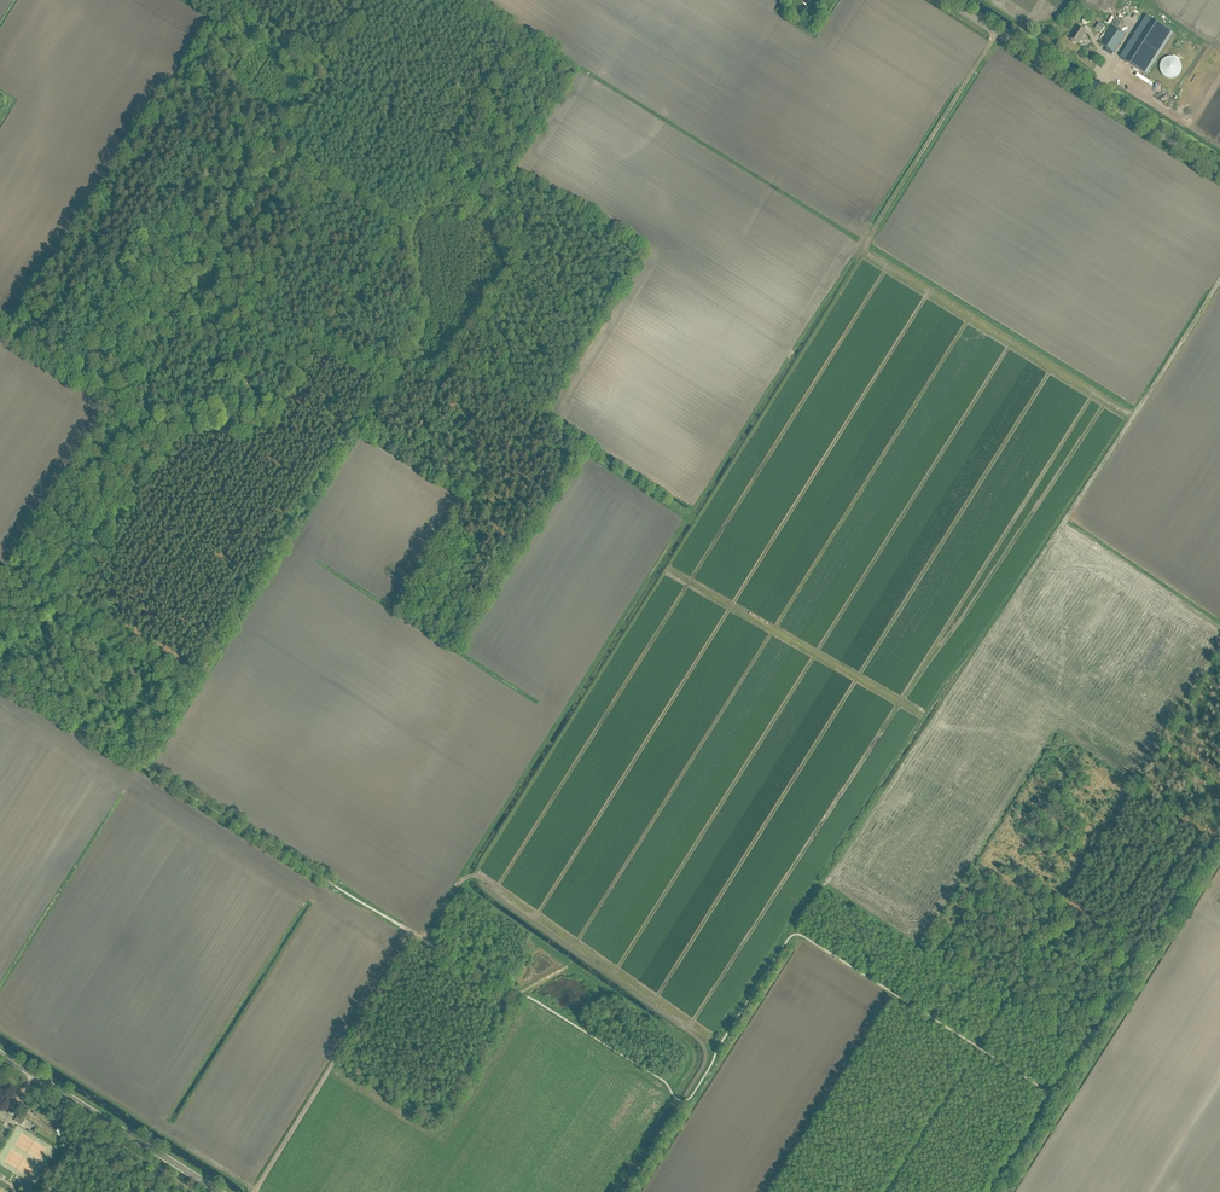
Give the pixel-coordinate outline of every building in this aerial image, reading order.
[(1147,74),(1173,33),(1147,17),(1120,58),(1147,74)] [(1118,29),(1121,23),(1115,19),(1112,25),(1118,29)] [(1105,28),(1099,23),(1095,29),(1101,33),(1105,28)] [(1079,44),(1087,32),(1078,26),(1070,39),(1072,41),(1072,42),(1074,44),(1076,43),(1079,44)] [(1114,53),(1126,36),(1113,27),(1101,44),(1114,53)] [(1161,63),(1160,67),(1160,71),(1162,74),(1164,77),(1168,79),(1171,79),(1175,79),(1178,77),(1180,74),(1182,71),(1182,67),(1181,64),(1180,61),(1177,59),(1174,57),(1170,57),(1166,58),(1163,60),(1161,63)] [(1132,81),(1134,78),(1125,73),(1123,76),(1132,81)] [(22,1126),(26,1119),(19,1114),(15,1121),(22,1126)]
